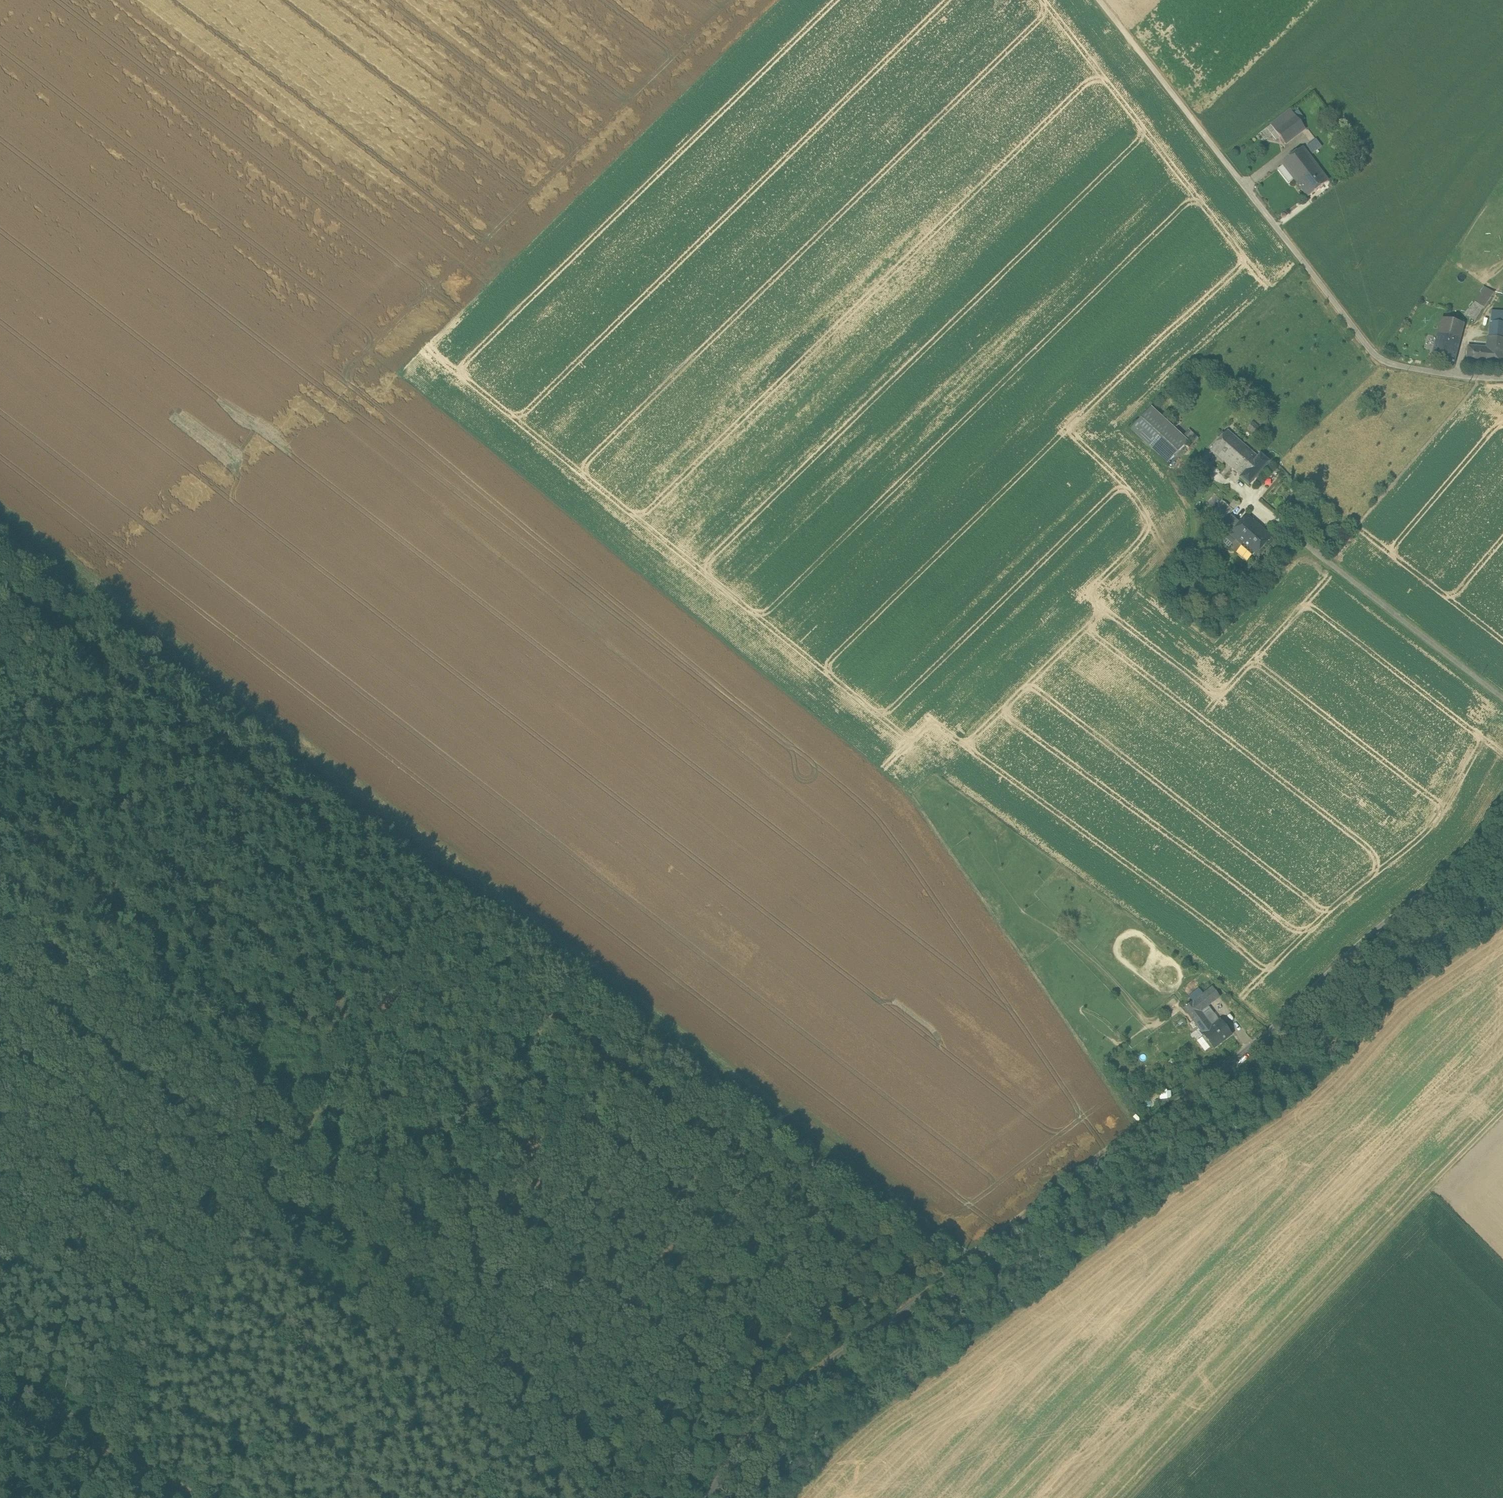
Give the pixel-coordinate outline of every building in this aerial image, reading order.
[(1291,111),(1271,126),(1280,137),(1286,144),(1305,129),(1291,111)] [(1280,137),(1271,126),(1267,129),(1276,140),(1280,137)] [(1317,138),(1307,144),(1313,153),(1323,146),(1317,138)] [(1328,181),(1302,148),(1282,163),(1308,196),(1328,181)] [(1484,286),(1480,291),(1482,293),(1475,302),(1476,302),(1484,307),(1494,293),(1484,286)] [(1465,314),(1475,321),(1484,307),(1476,302),(1465,314)] [(1487,348),(1468,347),(1467,362),(1502,365),(1502,311),(1490,310),(1487,348)] [(1459,322),(1442,318),(1433,355),(1454,361),(1464,324),(1459,322)] [(1182,437),(1152,408),(1131,429),(1168,463),(1185,444),(1188,442),(1182,437)] [(1199,438),(1190,429),(1182,437),(1188,442),(1185,444),(1189,448),(1199,438)] [(1257,457),(1227,430),(1210,449),(1240,476),(1236,481),(1245,488),(1268,463),(1259,455),(1257,457)] [(1229,506),(1222,500),(1214,509),(1225,519),(1230,514),(1233,510),(1229,506)] [(1238,504),(1234,500),(1229,506),(1233,510),(1238,504)] [(1230,514),(1225,519),(1220,525),(1232,535),(1242,524),(1230,514)] [(1242,524),(1232,535),(1243,545),(1259,526),(1248,517),(1242,524)] [(1243,545),(1236,552),(1247,562),(1270,536),(1259,526),(1243,545)] [(1289,534),(1280,527),(1274,534),(1279,537),(1273,545),(1277,549),(1289,534)] [(1208,582),(1200,576),(1198,579),(1206,586),(1208,582)] [(1213,988),(1193,1003),(1192,1002),(1184,1008),(1193,1020),(1197,1025),(1203,1033),(1220,1021),(1208,1005),(1219,996),(1213,988)] [(1231,1034),(1221,1020),(1220,1021),(1203,1033),(1203,1034),(1213,1048),(1231,1034)]
